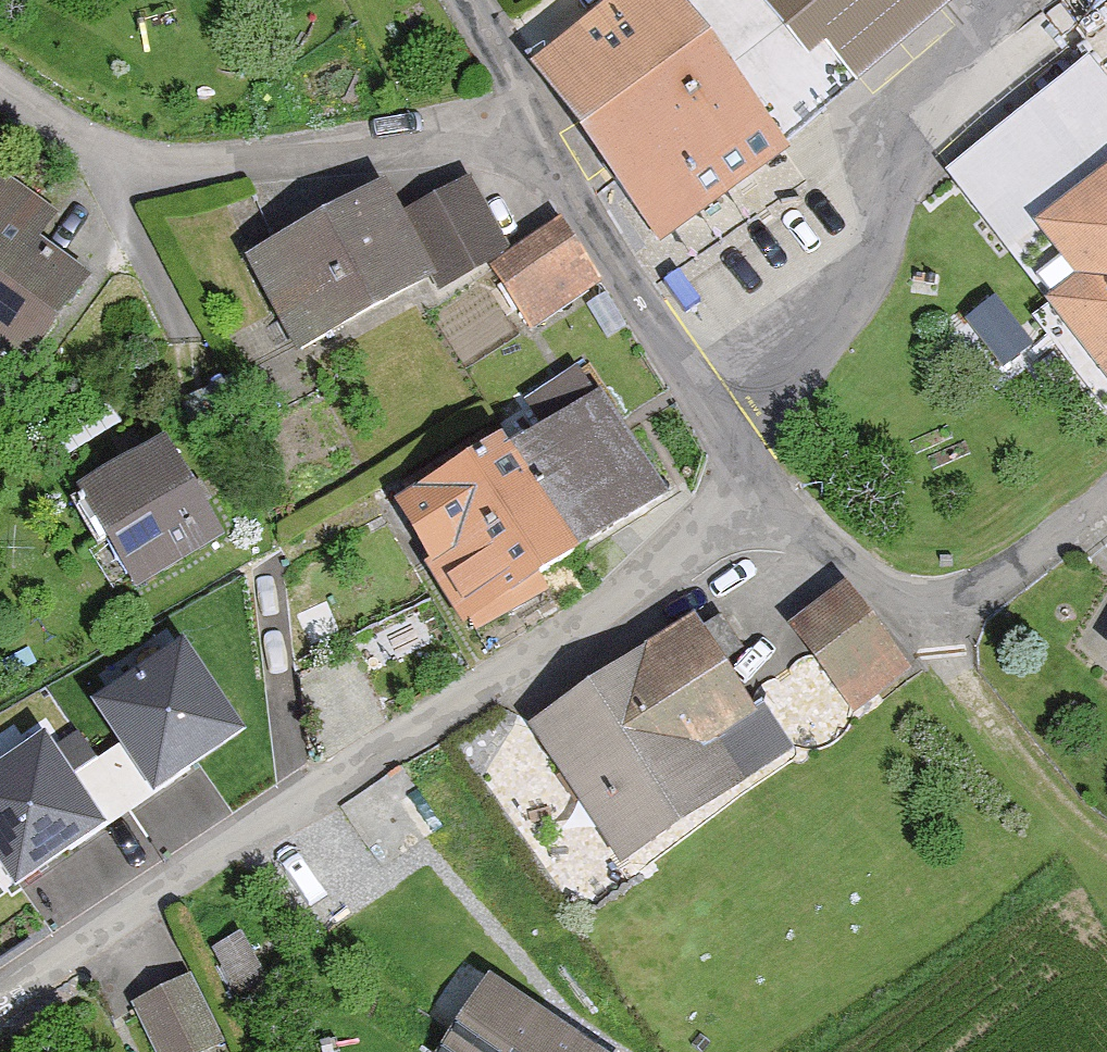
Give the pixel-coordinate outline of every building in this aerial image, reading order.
[(664,0),(619,0),(526,75),(663,243),(957,5),(953,0),(691,0),(675,14),(664,0)] [(1086,63),(947,173),(1052,304),(1078,283),(1035,228),(1106,171),(1106,89),(1086,63)] [(1035,228),(1078,283),(1052,304),(1046,308),(1106,384),(1106,171),(1035,228)] [(22,372),(87,282),(36,245),(57,216),(0,175),(0,357),(22,372)] [(382,192),(248,264),(302,364),(510,252),(473,183),(398,223),(382,192)] [(596,284),(556,228),(487,276),(528,333),(596,284)] [(1033,349),(993,303),(965,327),(1006,373),(1033,349)] [(591,399),(572,368),(521,399),(542,432),(503,456),(494,442),(384,511),(471,649),(549,600),(537,582),(671,498),(604,391),(591,399)] [(164,444),(71,496),(127,595),(220,544),(164,444)] [(914,674),(846,587),(787,632),(855,719),(914,674)] [(784,761),(693,623),(528,731),(619,869),(784,761)] [(43,730),(0,759),(0,861),(16,884),(250,726),(184,630),(88,694),(120,743),(73,774),(43,730)] [(192,980),(131,1009),(151,1051),(215,1051),(224,1048),(192,980)] [(487,983),(441,1051),(593,1051),(487,983)]
